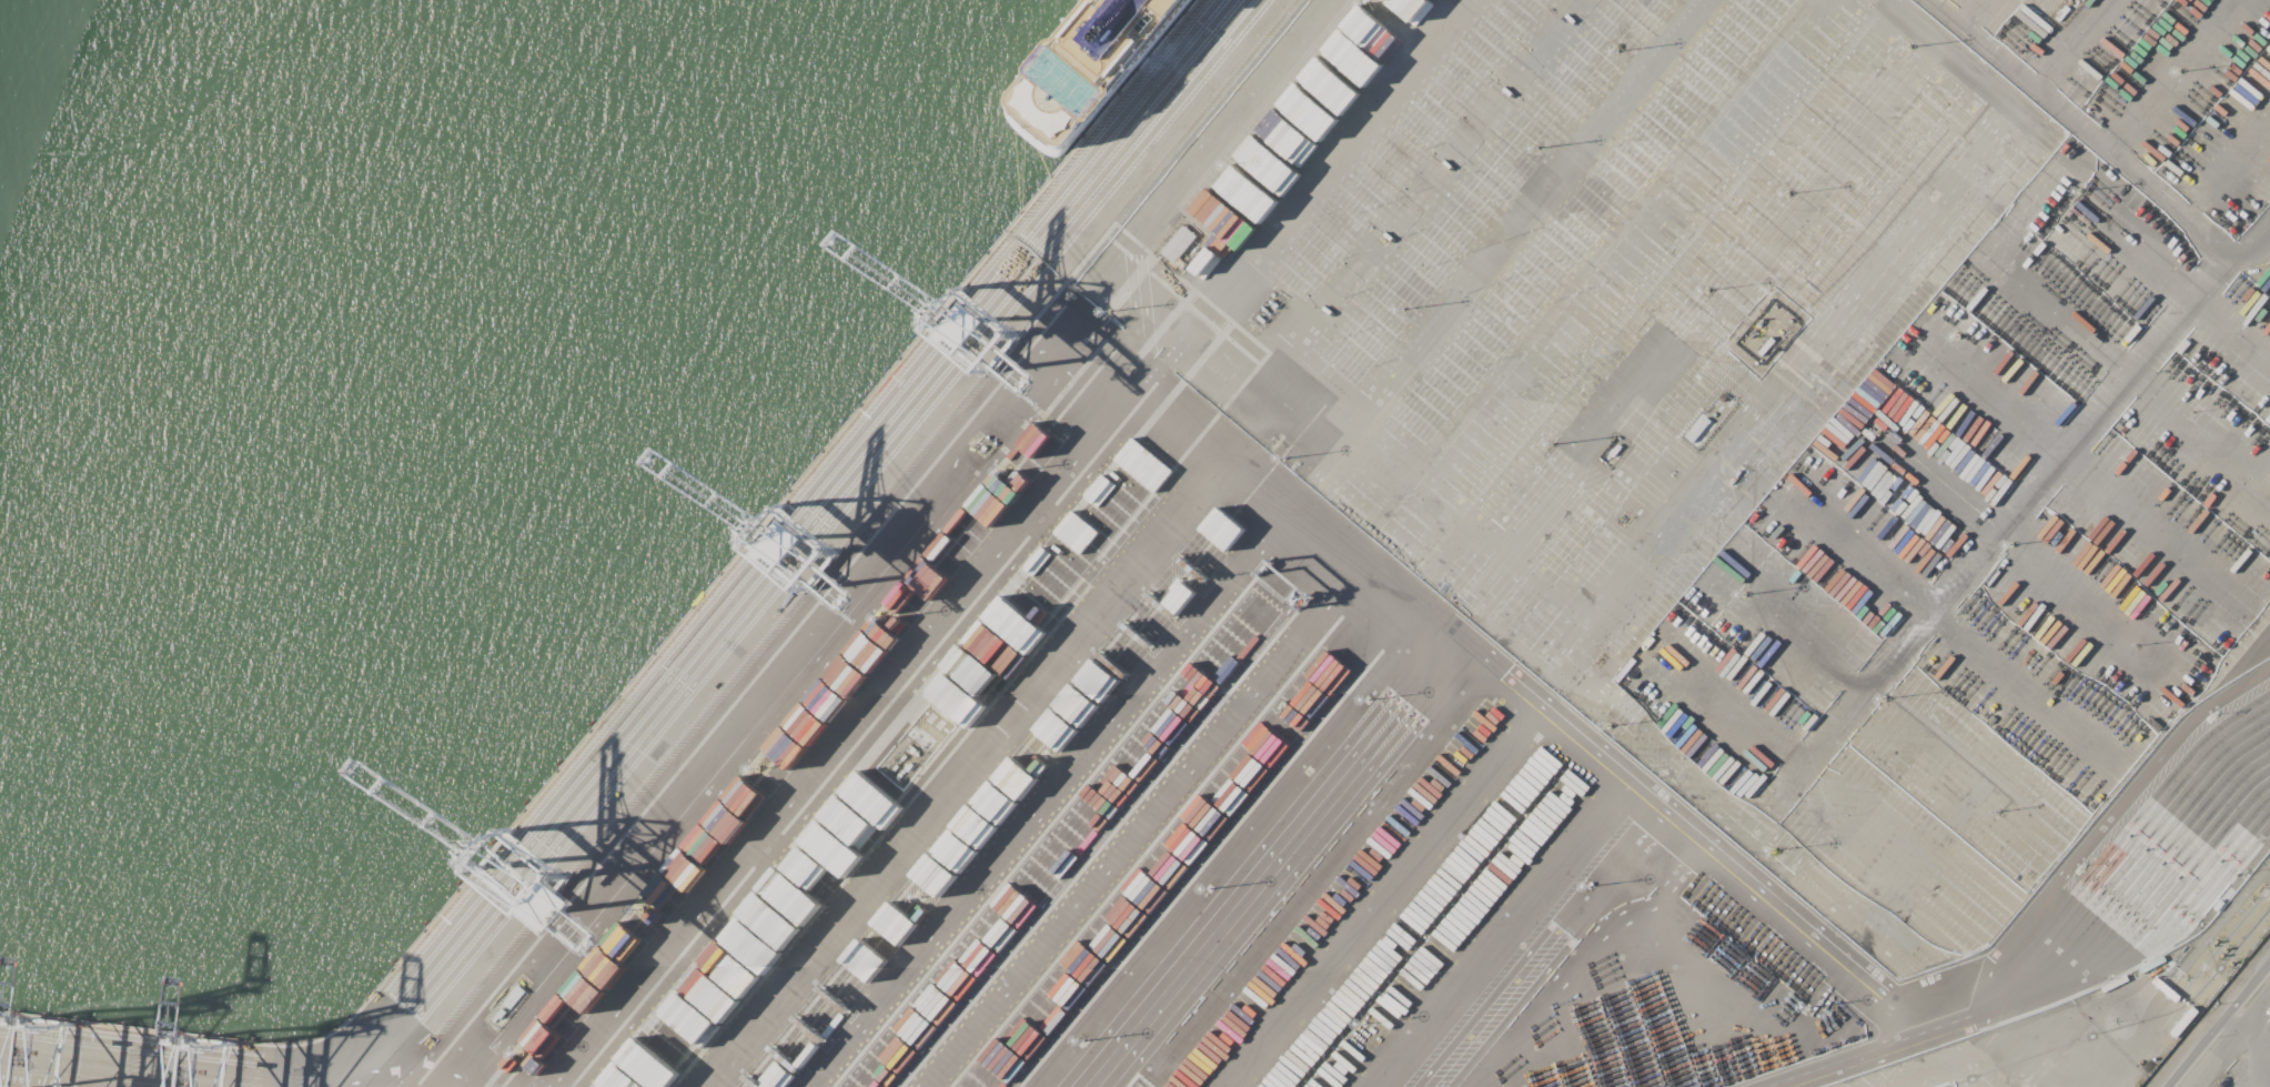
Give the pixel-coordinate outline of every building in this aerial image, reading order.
[(1183,225),(1197,236),(1174,263),(1160,252),(1183,225)] [(1015,443),(1036,461),(1054,439),(1033,421),(1015,443)] [(1390,638),(1384,634),(1377,643),(1369,637),(1362,644),(1369,650),(1371,649),(1377,654),(1390,638)] [(937,741),(927,752),(906,734),(914,726),(918,731),(921,727),(937,741)]
